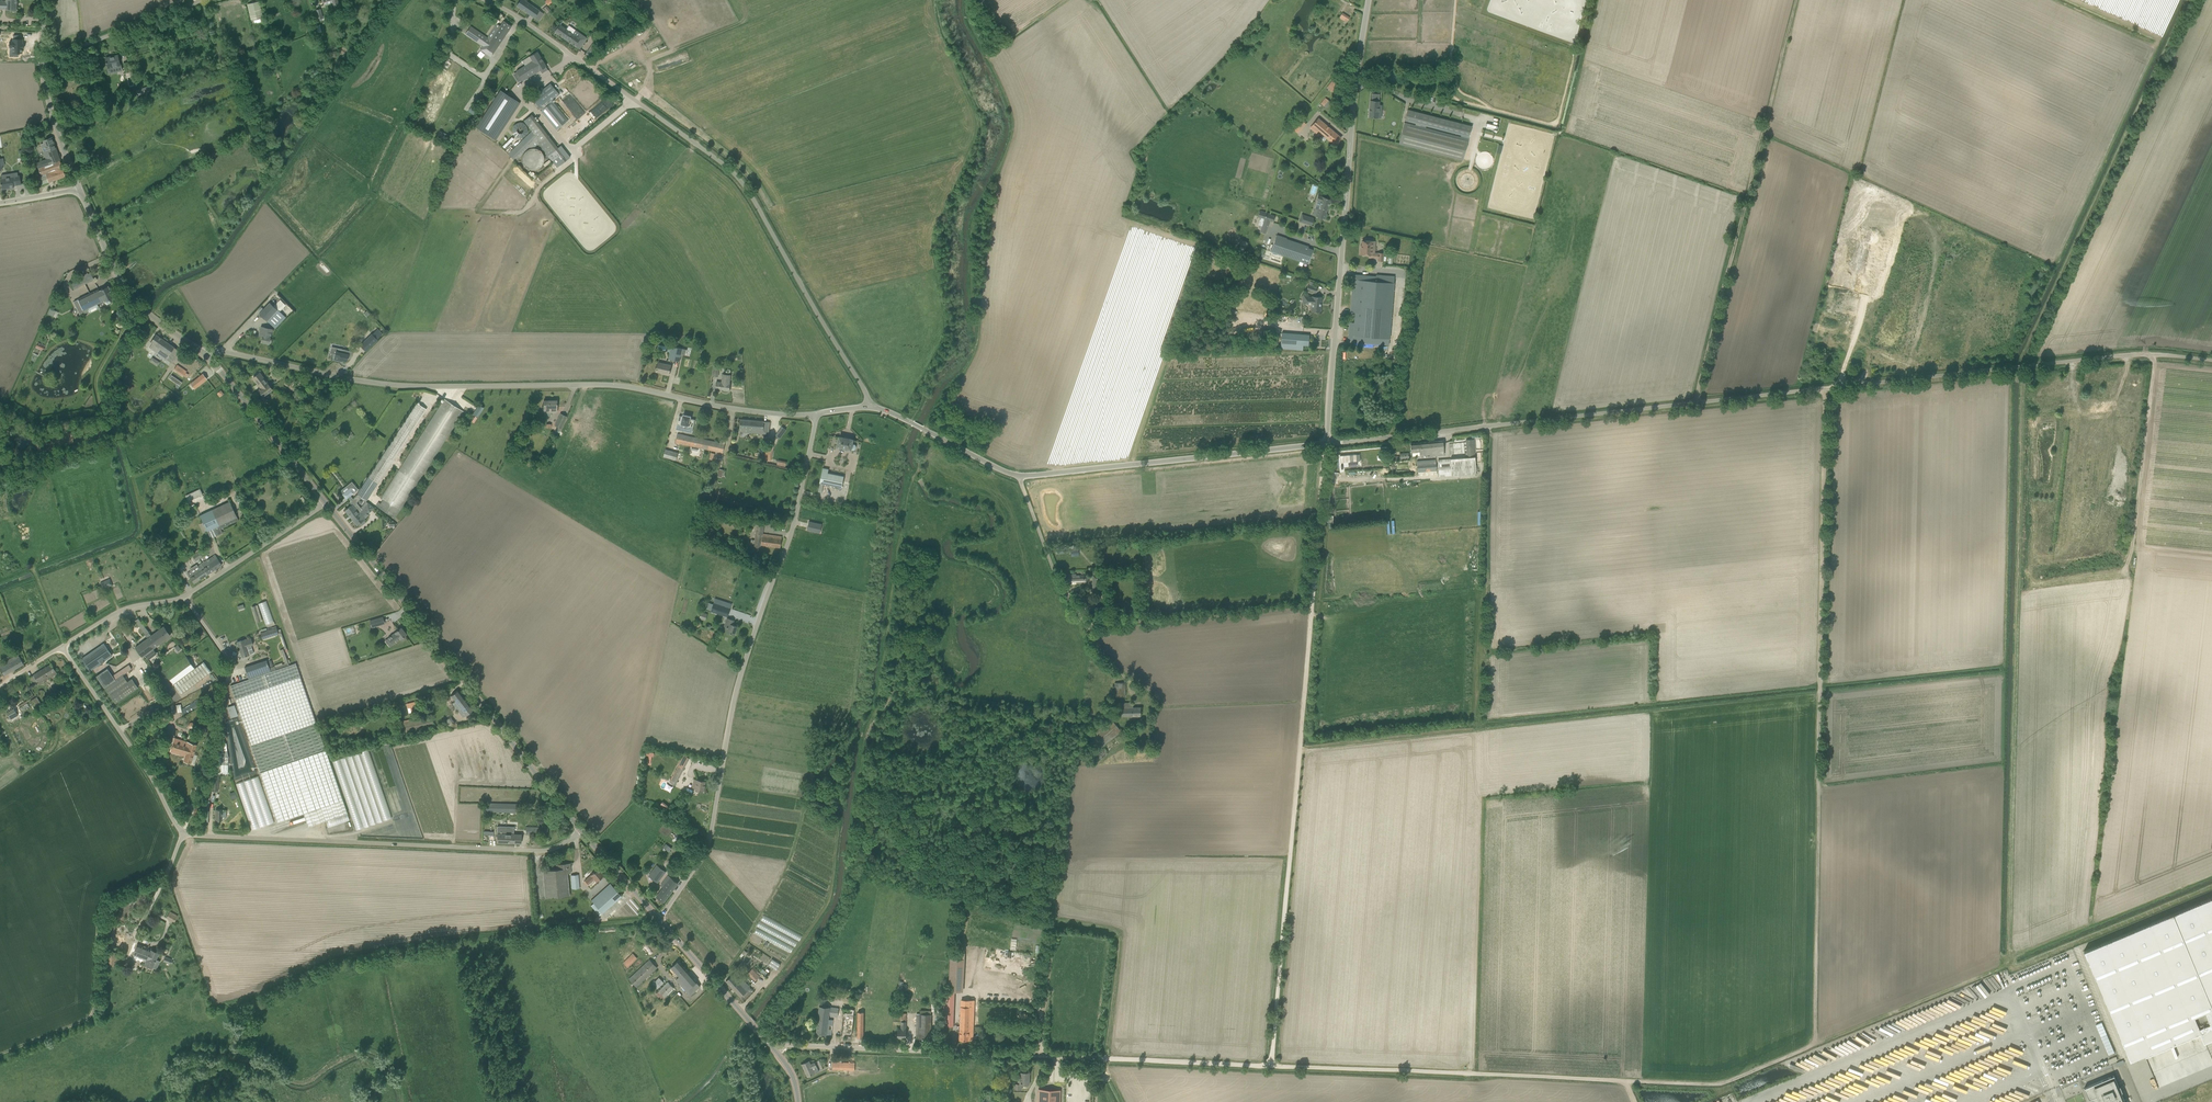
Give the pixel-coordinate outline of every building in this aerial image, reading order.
[(17,10),(17,0),(6,0),(6,1),(0,1),(0,9),(6,9),(17,10)] [(534,18),(539,10),(524,0),(520,0),(516,5),(534,18)] [(263,18),(259,1),(247,4),(251,21),(263,18)] [(445,14),(438,11),(435,19),(441,22),(442,19),(443,17),(443,18),(445,14)] [(1339,17),(1347,22),(1350,17),(1342,12),(1339,17)] [(500,26),(497,24),(487,38),(470,26),(465,34),(483,46),(493,53),(512,26),(504,21),(500,26)] [(555,32),(580,49),(587,38),(569,26),(567,29),(560,24),(555,32)] [(616,37),(612,30),(606,34),(609,40),(616,37)] [(20,35),(13,35),(13,42),(10,41),(9,47),(13,47),(13,53),(22,53),(22,48),(23,48),(23,44),(22,44),(22,39),(20,39),(20,35)] [(520,82),(535,73),(546,66),(537,52),(522,61),(524,65),(513,72),(520,82)] [(107,63),(108,69),(120,66),(118,56),(106,58),(107,62),(106,62),(106,63),(107,63)] [(126,73),(130,72),(132,71),(131,65),(129,66),(128,62),(124,63),(126,73)] [(1338,85),(1333,82),(1332,81),(1327,87),(1332,92),(1338,85)] [(560,96),(550,84),(540,92),(538,89),(530,96),(542,110),(541,111),(556,130),(568,120),(553,102),(560,96)] [(139,95),(151,91),(150,85),(137,90),(139,95)] [(479,126),(498,139),(522,102),(503,90),(479,126)] [(1330,102),(1326,98),(1325,98),(1321,104),(1325,108),(1330,102)] [(1378,118),(1379,110),(1382,110),(1382,105),(1379,105),(1380,101),(1370,100),(1369,117),(1378,118)] [(1404,122),(1399,144),(1463,160),(1468,139),(1420,126),(1420,124),(1469,137),(1472,126),(1408,110),(1405,120),(1416,123),(1415,125),(1404,122)] [(523,120),(532,131),(528,135),(508,154),(515,161),(521,156),(522,154),(528,147),(535,147),(538,144),(557,168),(570,157),(561,145),(557,148),(548,136),(531,114),(523,120)] [(1297,133),(1306,123),(1300,118),(1291,127),(1297,133)] [(1336,145),(1341,138),(1318,118),(1313,125),(1319,130),(1336,145)] [(38,167),(60,160),(52,137),(43,140),(44,143),(41,144),(46,160),(37,163),(38,167)] [(543,162),(544,160),(543,157),(543,155),(542,154),(541,152),(539,150),(537,150),(535,149),(533,149),(531,149),(529,150),(527,151),(525,152),(524,154),(523,156),(522,158),(522,160),(522,162),(523,164),(524,166),(526,168),(528,169),(530,170),(532,170),(534,170),(536,170),(537,169),(539,168),(541,167),(542,165),(543,163),(543,162)] [(41,175),(42,177),(37,179),(39,185),(65,176),(60,160),(38,167),(41,175)] [(7,189),(14,188),(14,185),(21,184),(20,176),(18,176),(18,172),(7,174),(7,178),(0,179),(2,189),(7,188),(7,189)] [(1315,209),(1313,215),(1316,216),(1325,219),(1327,213),(1326,213),(1331,199),(1323,197),(1318,195),(1317,200),(1321,201),(1318,210),(1315,209)] [(1265,219),(1264,221),(1268,223),(1268,220),(1273,222),(1274,216),(1270,215),(1270,214),(1260,211),(1258,217),(1265,219)] [(1302,215),(1300,221),(1311,225),(1314,219),(1302,215)] [(1271,252),(1273,252),(1273,254),(1276,255),(1276,253),(1281,255),(1281,254),(1298,260),(1299,259),(1309,262),(1313,249),(1303,246),(1303,245),(1287,239),(1287,238),(1277,235),(1271,252)] [(1242,240),(1240,246),(1244,247),(1245,248),(1246,248),(1248,242),(1242,240)] [(1375,253),(1376,241),(1364,240),(1364,241),(1362,241),(1362,248),(1360,248),(1360,254),(1369,255),(1369,258),(1378,259),(1378,261),(1384,262),(1384,253),(1378,252),(1378,253),(1375,253)] [(1376,276),(1358,275),(1358,280),(1353,279),(1350,312),(1355,312),(1354,323),(1349,322),(1348,342),(1389,345),(1390,325),(1391,325),(1395,276),(1376,275),(1376,276)] [(111,302),(109,299),(113,297),(108,286),(100,290),(99,289),(79,299),(84,310),(104,300),(105,301),(106,304),(107,304),(110,303),(111,302)] [(1311,311),(1321,312),(1322,297),(1312,296),(1312,297),(1308,297),(1308,294),(1303,294),(1302,300),(1308,301),(1308,304),(1312,304),(1311,311)] [(259,314),(267,320),(277,310),(270,303),(259,314)] [(344,338),(351,340),(354,325),(347,324),(344,338)] [(261,342),(269,343),(272,329),(261,326),(259,335),(262,336),(261,342)] [(1309,335),(1282,332),(1281,349),(1303,350),(1303,345),(1308,346),(1309,346),(1309,335)] [(150,348),(166,359),(172,363),(180,351),(156,334),(151,342),(153,343),(150,348)] [(357,352),(362,357),(374,345),(368,340),(357,352)] [(672,346),(669,359),(680,361),(683,349),(672,346)] [(348,358),(351,358),(353,351),(339,348),(338,352),(336,351),(334,359),(341,361),(341,360),(343,360),(347,361),(348,358)] [(153,357),(150,361),(157,366),(160,362),(153,357)] [(664,374),(669,375),(671,365),(658,362),(656,371),(664,373),(664,374)] [(187,377),(188,374),(185,372),(187,370),(176,364),(173,368),(187,377)] [(194,381),(198,386),(207,379),(203,373),(194,381)] [(263,396),(272,389),(267,383),(259,373),(253,377),(262,388),(261,389),(260,389),(260,390),(259,390),(263,396)] [(716,389),(729,391),(730,384),(729,383),(730,375),(723,374),(722,383),(717,382),(716,389)] [(174,375),(172,378),(182,385),(184,382),(174,375)] [(297,398),(300,391),(296,389),(292,396),(297,398)] [(394,518),(399,510),(417,482),(462,411),(445,399),(382,498),(383,499),(381,503),(378,502),(376,506),(394,518)] [(557,407),(557,400),(548,400),(548,401),(544,402),(544,400),(543,400),(544,412),(552,412),(557,412),(557,407)] [(357,503),(361,497),(366,501),(426,409),(417,403),(405,421),(356,496),(353,499),(350,495),(355,492),(351,488),(343,494),(346,499),(348,497),(351,501),(350,502),(352,505),(345,510),(352,519),(356,516),(358,515),(359,517),(361,516),(365,511),(362,509),(361,508),(357,503)] [(478,417),(484,408),(479,404),(473,414),(478,417)] [(561,429),(567,417),(560,414),(554,426),(561,429)] [(693,426),(694,420),(690,419),(691,416),(683,415),(682,421),(681,424),(678,423),(677,428),(684,430),(685,424),(685,422),(689,423),(688,425),(693,426)] [(764,422),(741,420),(740,428),(747,429),(747,432),(768,434),(769,422),(764,422)] [(775,436),(780,439),(786,430),(782,427),(775,436)] [(676,443),(723,453),(725,444),(677,434),(676,443)] [(855,445),(852,444),(853,439),(839,437),(837,447),(851,450),(851,449),(854,450),(855,449),(856,446),(855,445)] [(1477,474),(1475,457),(1474,445),(1474,440),(1466,440),(1466,446),(1467,457),(1454,459),(1438,460),(1439,477),(1477,474)] [(1412,456),(1420,455),(1431,454),(1431,456),(1444,455),(1443,441),(1410,444),(1411,452),(1412,452),(1412,456)] [(774,445),(768,444),(767,450),(766,449),(763,460),(770,461),(774,445)] [(702,458),(704,449),(691,446),(689,455),(702,458)] [(676,460),(678,453),(665,449),(663,457),(676,460)] [(1400,460),(1409,460),(1409,453),(1400,453),(1400,456),(1390,457),(1390,461),(1398,460),(1399,461),(1400,461),(1400,460)] [(1436,471),(1436,460),(1417,461),(1418,472),(1436,471)] [(820,483),(824,483),(842,487),(844,476),(828,473),(829,469),(823,468),(820,483)] [(184,494),(187,501),(202,494),(199,488),(184,494)] [(239,520),(230,501),(200,515),(210,536),(213,534),(214,537),(223,533),(221,528),(239,520)] [(373,507),(368,503),(366,501),(361,508),(362,509),(365,511),(361,516),(359,517),(358,515),(356,516),(352,519),(357,525),(359,523),(361,525),(366,522),(364,519),(373,507)] [(822,524),(809,521),(807,530),(820,533),(822,524)] [(761,545),(780,548),(782,537),(763,534),(764,525),(757,524),(754,547),(761,548),(761,545)] [(1071,554),(1079,553),(1078,545),(1070,545),(1071,554)] [(203,568),(208,574),(222,565),(217,558),(215,555),(202,563),(205,567),(203,568)] [(207,575),(208,574),(203,568),(205,567),(202,563),(202,564),(198,566),(199,568),(192,572),(191,571),(187,573),(191,578),(186,581),(189,587),(196,582),(207,575)] [(1068,576),(1064,576),(1064,584),(1089,583),(1088,576),(1084,576),(1084,575),(1076,576),(1076,574),(1068,574),(1068,576)] [(1093,575),(1094,595),(1100,594),(1100,581),(1102,581),(1102,574),(1093,575)] [(100,583),(103,589),(107,588),(106,586),(109,585),(109,587),(113,585),(110,578),(100,583)] [(274,622),(267,601),(258,604),(265,625),(274,622)] [(728,617),(730,608),(714,603),(711,611),(728,617)] [(262,621),(257,605),(252,606),(257,622),(262,621)] [(383,616),(370,620),(372,628),(385,624),(383,616)] [(738,626),(733,625),(735,620),(727,618),(723,631),(735,635),(738,626)] [(156,653),(153,648),(170,635),(164,626),(135,647),(142,656),(145,654),(149,659),(156,653)] [(400,639),(406,634),(401,627),(395,632),(395,633),(392,635),(388,638),(393,644),(400,638),(400,639)] [(262,638),(278,633),(280,633),(285,649),(286,652),(288,651),(281,629),(277,630),(277,628),(260,633),(262,638)] [(204,635),(199,629),(187,638),(191,644),(204,635)] [(12,646),(18,642),(15,637),(9,640),(12,646)] [(251,638),(246,639),(237,642),(242,657),(254,653),(251,645),(253,644),(251,638)] [(105,642),(124,672),(133,667),(131,664),(127,666),(110,639),(105,642)] [(113,655),(105,644),(82,659),(90,671),(102,663),(103,663),(103,662),(104,661),(104,662),(105,661),(113,655)] [(269,668),(269,667),(267,660),(245,667),(249,679),(230,685),(260,772),(277,822),(303,813),(308,827),(321,822),(348,813),(346,808),(325,750),(296,663),(289,665),(289,663),(290,663),(289,659),(287,660),(286,655),(284,649),(280,650),(285,663),(282,664),(282,663),(274,665),(275,666),(269,668)] [(4,676),(24,664),(18,654),(13,658),(0,665),(0,669),(4,676)] [(173,684),(195,668),(186,656),(164,672),(173,684)] [(195,668),(173,684),(180,694),(211,671),(204,662),(195,668)] [(51,664),(33,675),(38,682),(43,678),(45,681),(50,678),(48,676),(56,671),(51,664)] [(132,678),(109,694),(115,703),(138,688),(132,678)] [(1126,696),(1126,682),(1115,682),(1115,696),(1126,696)] [(463,717),(473,710),(458,690),(451,695),(455,701),(452,703),(463,717)] [(38,706),(33,699),(30,701),(34,709),(38,706)] [(201,706),(198,700),(181,709),(184,714),(201,706)] [(411,710),(419,708),(417,701),(409,703),(411,710)] [(1118,716),(1141,716),(1141,707),(1133,707),(1133,703),(1118,703),(1118,716)] [(170,705),(171,712),(181,712),(180,704),(170,705)] [(237,713),(234,704),(228,707),(230,715),(231,718),(237,715),(237,713)] [(14,708),(6,712),(10,720),(18,715),(14,708)] [(1111,719),(1090,736),(1099,749),(1121,731),(1111,719)] [(190,747),(191,743),(174,738),(170,751),(183,755),(185,748),(186,748),(187,746),(190,747)] [(185,748),(183,755),(186,756),(184,760),(190,762),(196,745),(193,744),(194,743),(193,743),(192,744),(191,743),(190,747),(187,746),(186,748),(185,748)] [(332,761),(356,830),(392,817),(368,749),(332,761)] [(211,790),(218,791),(219,774),(228,774),(228,765),(228,756),(225,756),(225,752),(214,752),(214,773),(212,773),(211,781),(211,790)] [(685,768),(679,765),(669,782),(676,786),(685,768)] [(17,785),(23,781),(20,776),(14,780),(17,785)] [(252,830),(264,825),(274,822),(259,776),(236,784),(252,830)] [(704,791),(706,781),(697,780),(696,784),(694,784),(693,788),(696,788),(695,790),(704,791)] [(486,812),(518,813),(519,804),(486,803),(486,812)] [(222,817),(226,817),(226,810),(216,809),(215,819),(222,820),(222,817)] [(497,826),(497,842),(521,843),(521,834),(514,834),(514,827),(497,826)] [(526,827),(526,834),(540,835),(540,827),(526,827)] [(571,873),(570,863),(556,864),(556,869),(543,870),(545,898),(569,895),(567,873),(571,873)] [(657,865),(649,876),(658,883),(666,872),(657,865)] [(596,881),(603,875),(597,869),(591,875),(585,880),(588,884),(589,884),(594,879),(596,881)] [(572,889),(579,888),(578,874),(571,875),(572,889)] [(663,902),(678,883),(678,882),(678,883),(668,875),(661,885),(664,887),(656,897),(663,902)] [(602,913),(621,896),(610,883),(591,900),(593,903),(590,905),(600,915),(602,913)] [(2084,950),(2130,1061),(2200,1031),(2204,1042),(2211,1038),(2211,897),(2084,950)] [(165,917),(175,921),(178,914),(169,910),(165,917)] [(149,948),(137,944),(133,955),(146,960),(147,958),(148,958),(149,955),(146,954),(149,948)] [(153,968),(159,952),(149,948),(146,954),(149,955),(148,958),(147,958),(146,960),(144,964),(153,968)] [(117,966),(118,954),(118,950),(107,949),(107,957),(106,966),(117,966)] [(628,968),(638,958),(633,953),(623,963),(628,968)] [(650,959),(629,979),(637,987),(657,967),(650,959)] [(771,959),(768,965),(777,969),(780,963),(771,959)] [(690,995),(700,986),(696,982),(697,982),(678,961),(671,967),(680,978),(679,979),(678,978),(676,980),(690,995)] [(760,976),(752,969),(748,973),(755,981),(760,976)] [(769,974),(762,969),(760,972),(767,977),(769,974)] [(741,997),(744,1000),(753,991),(741,977),(737,980),(732,975),(726,981),(741,997)] [(658,987),(663,982),(658,977),(653,982),(658,987)] [(668,982),(656,994),(662,1000),(674,988),(668,982)] [(949,982),(948,991),(954,991),(963,992),(963,982),(949,982)] [(911,1002),(912,995),(904,994),(903,1000),(911,1002)] [(960,1040),(968,1040),(969,1032),(973,1032),(974,1002),(961,1001),(960,1040)] [(816,1033),(827,1034),(829,1015),(838,1016),(839,1008),(819,1006),(816,1033)] [(931,1039),(931,1014),(931,1010),(920,1010),(920,1014),(917,1014),(916,1039),(931,1039)] [(898,1029),(897,1038),(906,1038),(906,1030),(906,1021),(901,1021),(901,1029),(898,1029)] [(2109,1056),(2116,1054),(2108,1036),(2102,1038),(2109,1056)] [(816,1066),(815,1062),(811,1064),(809,1061),(802,1064),(807,1076),(815,1073),(812,1068),(816,1066)] [(841,1070),(854,1070),(855,1070),(855,1062),(833,1062),(833,1070),(838,1070),(841,1070)] [(1029,1084),(1030,1073),(1018,1072),(1018,1084),(1014,1084),(1014,1089),(1021,1089),(1022,1084),(1029,1084)] [(2114,1076),(2084,1088),(2090,1101),(2125,1101),(2114,1076)] [(1060,1090),(1039,1089),(1038,1101),(1059,1101),(1060,1090)]
